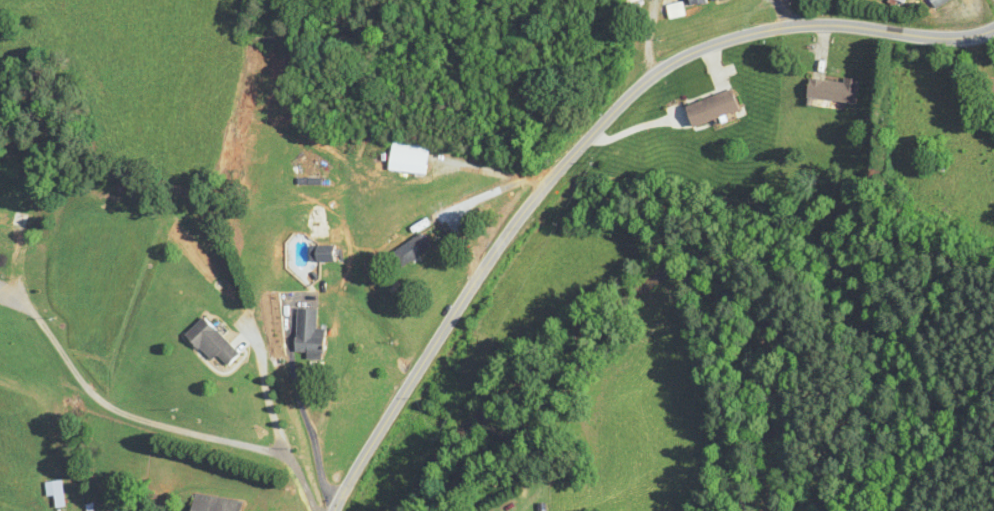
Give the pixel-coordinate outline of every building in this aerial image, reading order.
[(838,82),(802,77),(799,98),(849,105),(853,80),(838,78),(838,82)] [(684,127),(733,110),(725,89),(677,106),(684,127)] [(421,166),(383,162),(383,170),(421,174),(421,166)] [(386,252),(396,267),(425,248),(416,233),(386,252)] [(298,267),(313,267),(313,243),(298,243),(298,267)] [(316,359),(317,329),(310,329),(311,310),(292,309),(290,353),(300,353),(300,359),(316,359)] [(211,356),(222,367),(234,355),(198,317),(179,335),(205,362),(211,356)] [(40,482),(42,497),(48,496),(50,508),(60,506),(57,480),(40,482)] [(190,492),(187,510),(235,510),(237,500),(190,492)]
